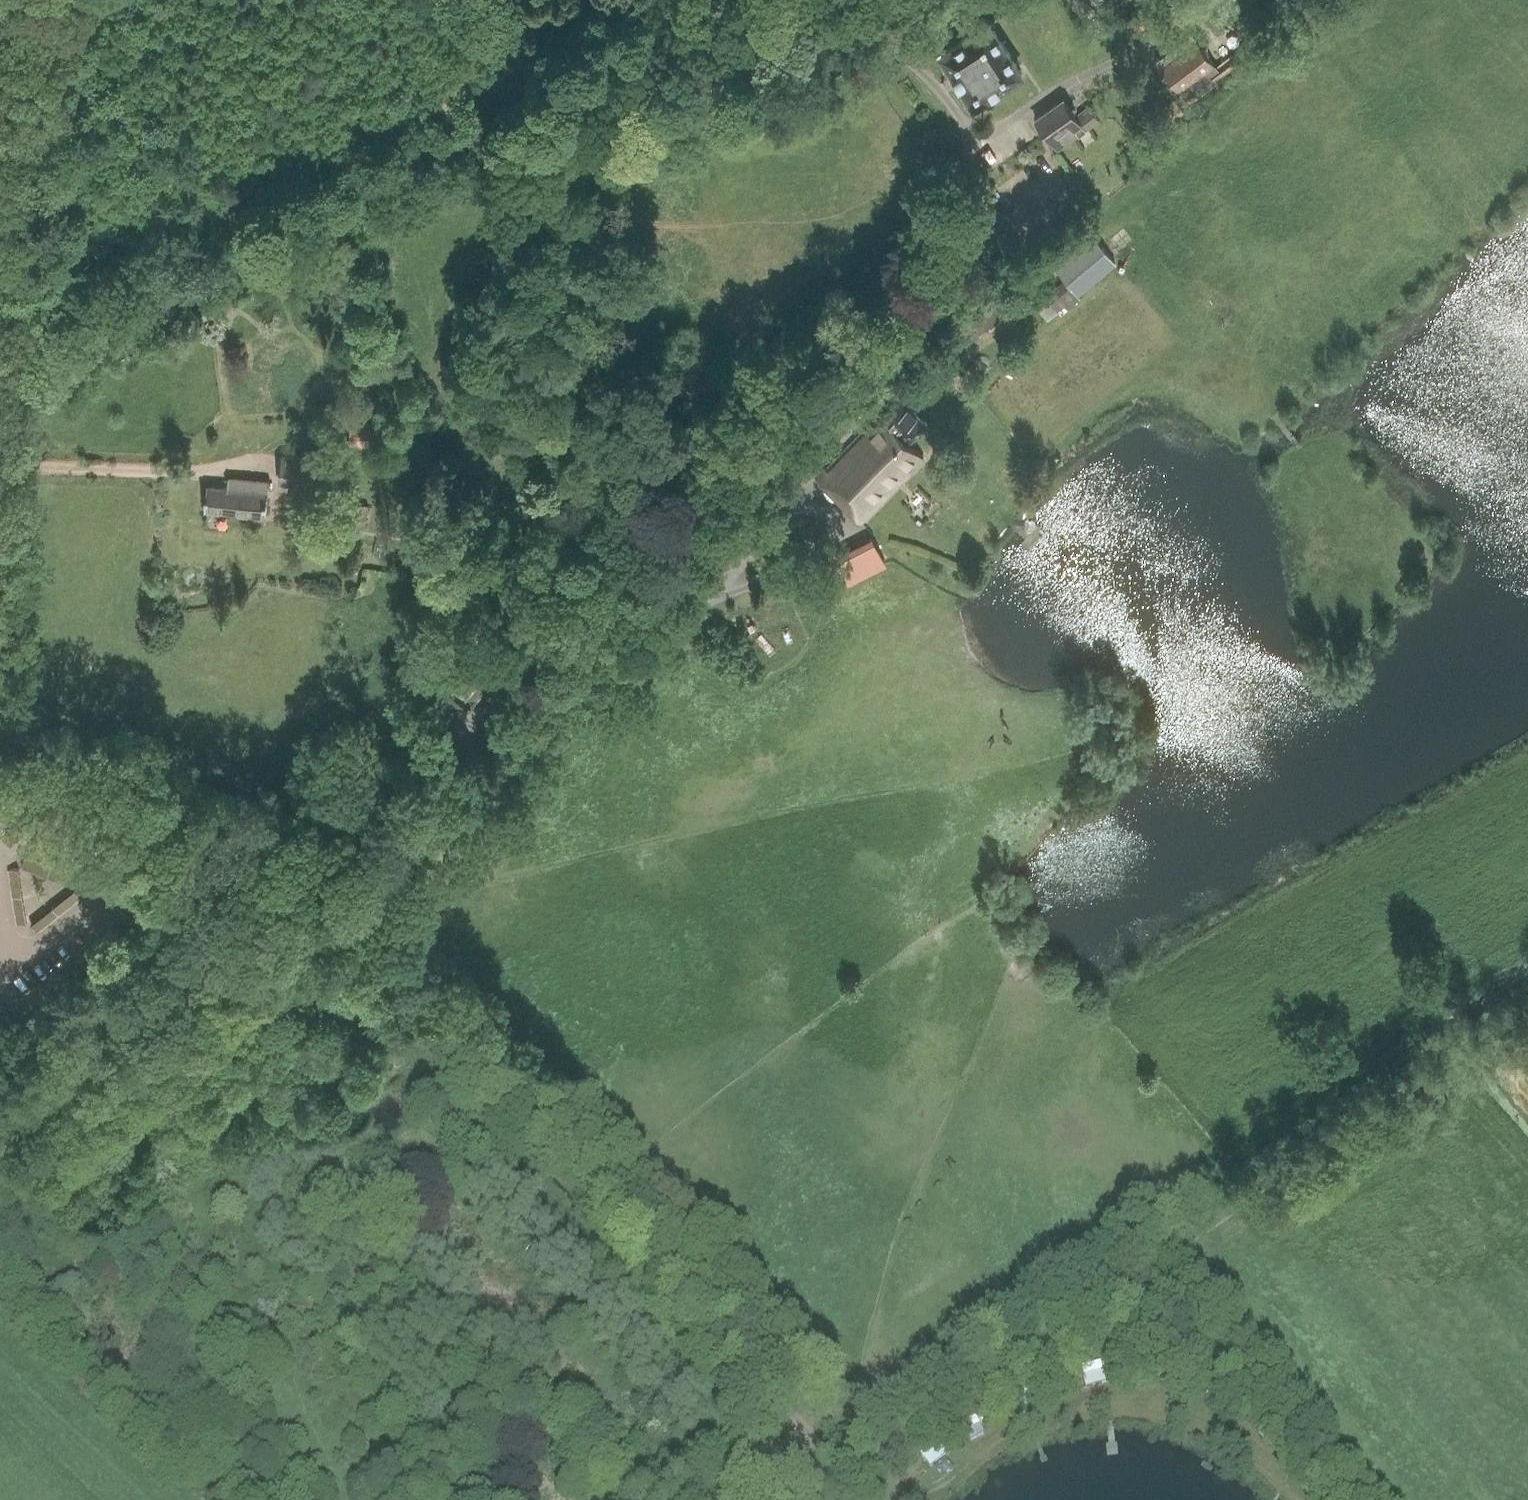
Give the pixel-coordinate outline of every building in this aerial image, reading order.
[(974,105),(1023,73),(989,23),(941,55),(974,105)] [(1217,80),(1216,79),(1236,64),(1230,56),(1216,67),(1194,38),(1161,63),(1189,101),(1217,80)] [(1099,121),(1095,115),(1089,106),(1075,116),(1064,100),(1035,120),(1057,151),(1099,121)] [(1057,268),(1066,278),(1079,294),(1116,263),(1094,237),(1057,268)] [(1079,294),(1066,278),(1047,295),(1062,313),(1081,296),(1079,294)] [(900,395),(896,398),(825,471),(868,514),(931,450),(916,435),(928,423),(911,406),(913,400),(906,393),(900,395)] [(325,493),(327,458),(283,455),(280,490),(325,493)] [(267,516),(270,482),(229,478),(228,487),(208,485),(205,510),(267,516)] [(460,684),(478,699),(502,671),(483,656),(468,674),(462,670),(454,679),(460,684)] [(77,873),(25,854),(21,865),(73,884),(77,873)] [(26,923),(19,868),(8,869),(15,924),(26,923)] [(37,931),(81,897),(74,888),(30,922),(37,931)] [(1091,1384),(1110,1380),(1106,1360),(1086,1364),(1091,1384)]
